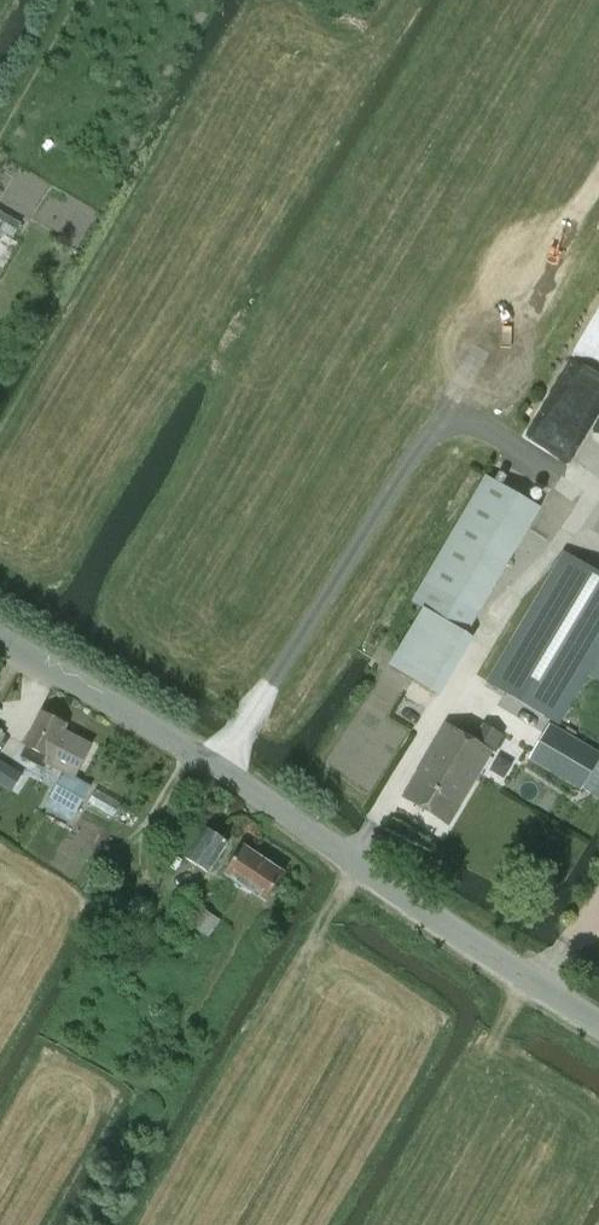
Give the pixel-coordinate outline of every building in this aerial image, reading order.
[(74,23),(64,42),(71,46),(82,27),(74,23)] [(11,237),(20,222),(0,210),(0,230),(11,237)] [(598,437),(598,352),(590,346),(535,432),(571,454),(587,429),(598,437)] [(412,601),(424,608),(389,667),(440,697),(474,638),(467,634),(541,509),(486,476),(412,601)] [(598,656),(598,572),(565,551),(487,682),(558,724),(598,656)] [(27,746),(21,758),(45,770),(49,764),(66,773),(45,808),(71,823),(91,787),(75,778),(92,746),(64,731),(67,725),(43,712),(25,745),(27,746)] [(449,824),(503,735),(484,724),(474,741),(446,724),(403,797),(449,824)] [(598,759),(598,754),(551,725),(531,759),(581,789),(598,759)] [(12,791),(23,774),(0,760),(0,783),(12,791)] [(86,803),(110,816),(118,800),(95,788),(86,803)] [(208,873),(228,843),(206,828),(186,858),(208,873)] [(266,901),(285,873),(245,846),(226,874),(266,901)] [(220,920),(200,907),(189,923),(209,936),(220,920)]
